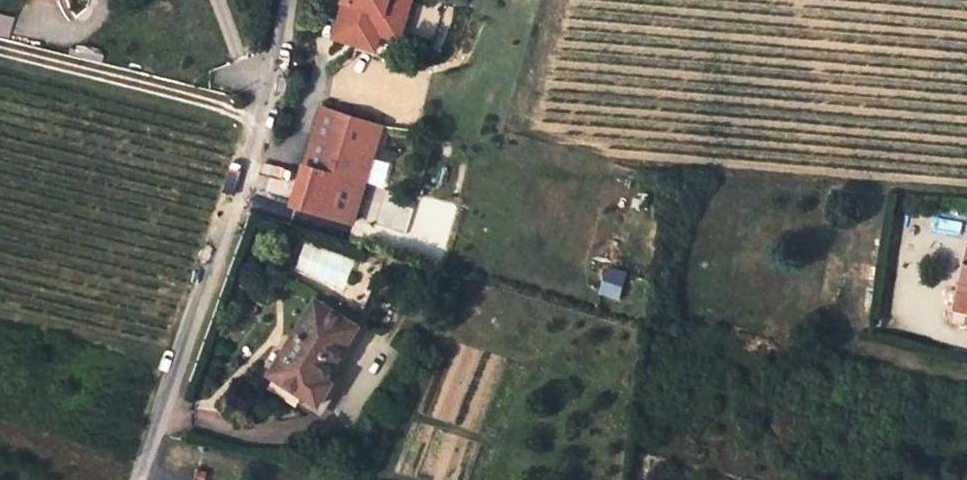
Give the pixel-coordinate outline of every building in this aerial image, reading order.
[(332,27),(353,34),(352,38),(371,44),(376,28),(382,8),(402,14),(406,0),(340,0),(332,27)] [(382,8),(376,28),(396,33),(402,14),(382,8)] [(353,34),(332,27),(331,32),(352,38),(353,34)] [(349,115),(318,106),(301,165),(296,182),(290,199),(349,217),(361,178),(332,169),(349,115)] [(378,123),(349,115),(332,169),(361,178),(378,123)] [(360,318),(317,293),(271,368),(322,399),(336,377),(327,370),(360,318)]
